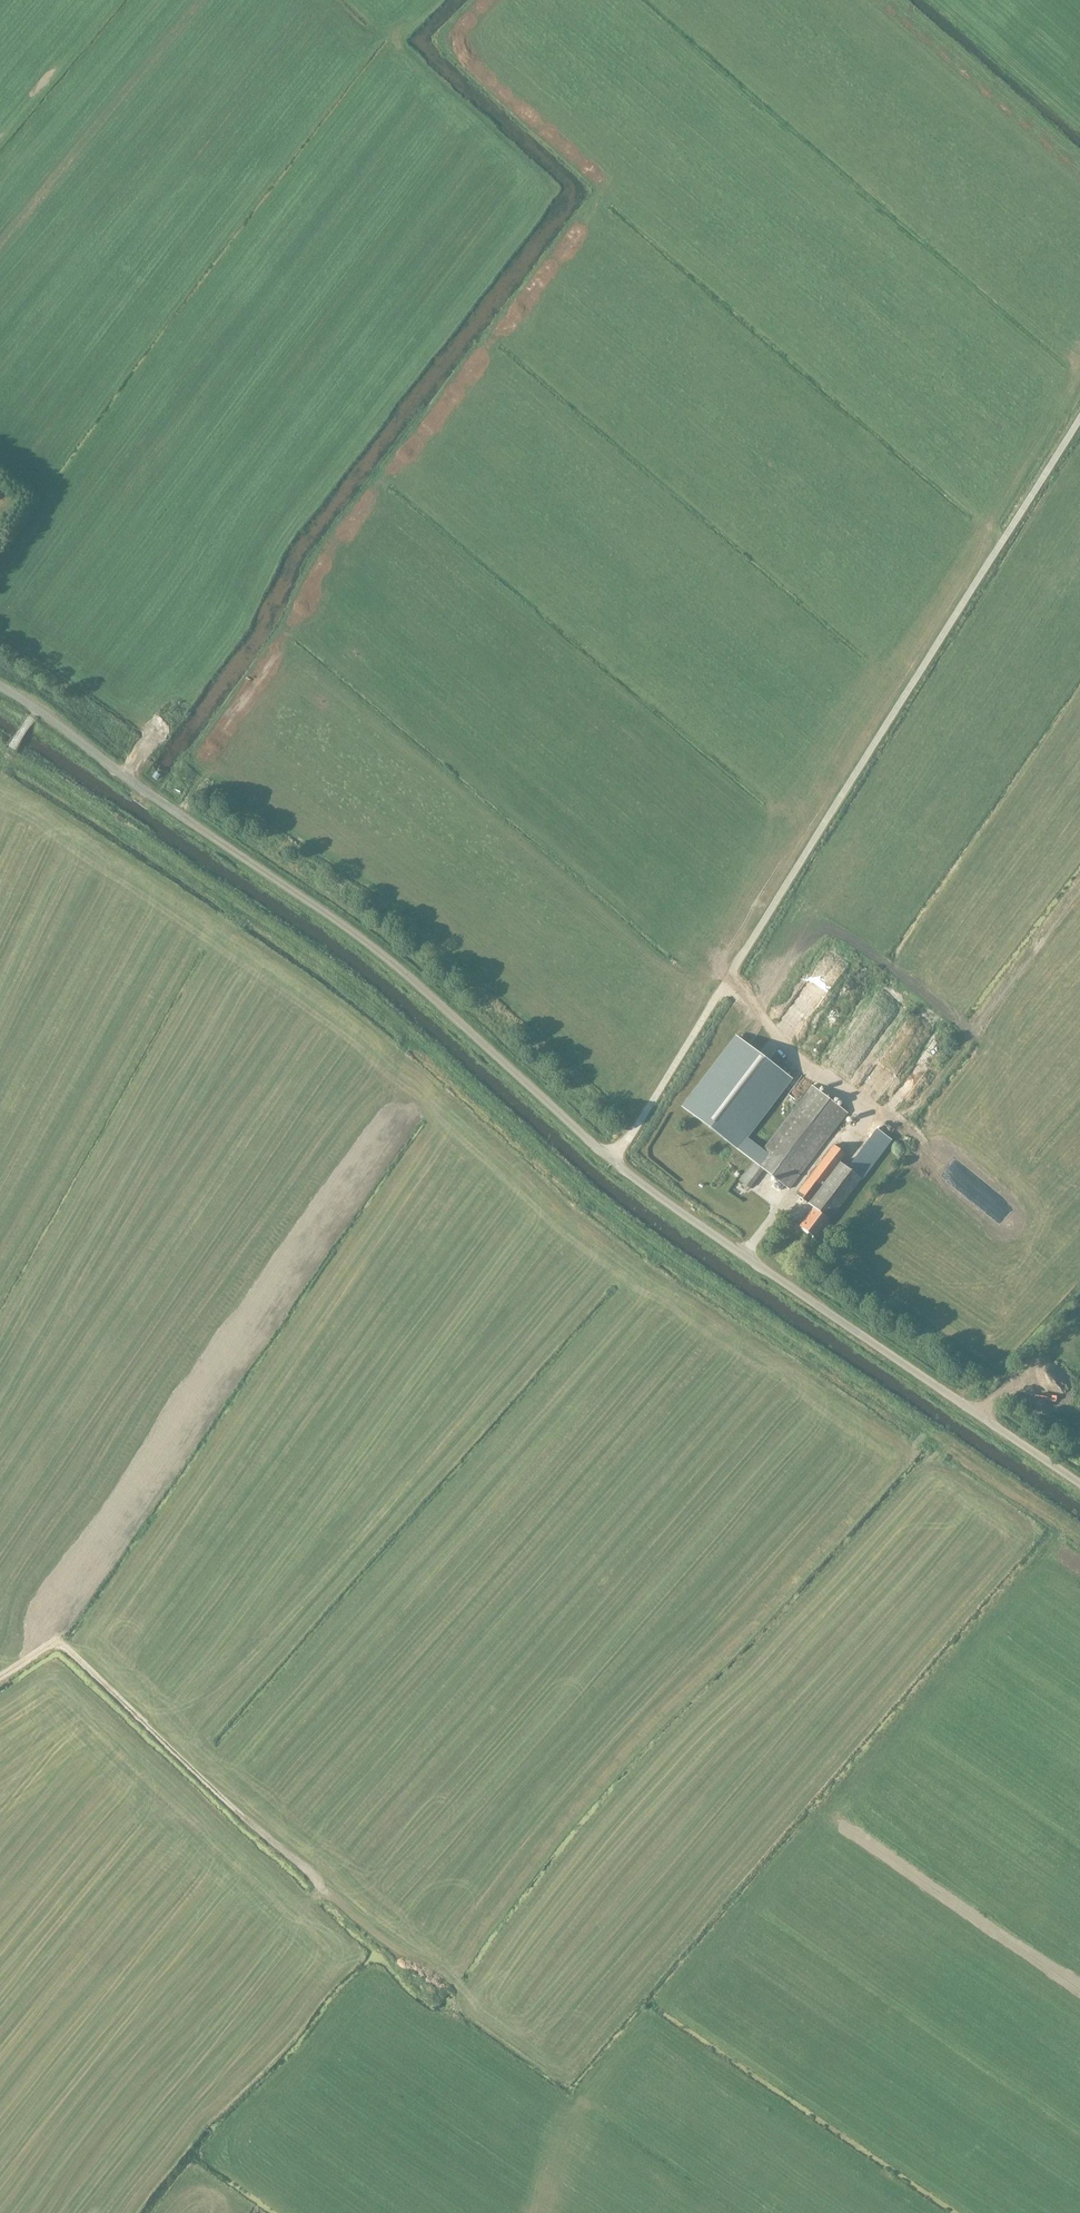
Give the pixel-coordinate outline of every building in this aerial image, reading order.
[(829,1026),(818,1019),(802,1045),(813,1052),(829,1026)] [(909,1024),(878,1063),(888,1071),(918,1032),(909,1024)] [(880,1043),(882,1033),(876,1032),(874,1041),(880,1043)] [(811,1085),(798,1102),(762,1149),(747,1138),(792,1079),(735,1035),(680,1107),(752,1162),(738,1180),(749,1188),(763,1169),(789,1189),(847,1113),(811,1085)] [(843,1048),(835,1060),(844,1065),(851,1053),(843,1048)] [(865,1062),(873,1053),(867,1048),(859,1057),(865,1062)] [(797,1079),(787,1096),(796,1101),(806,1084),(797,1079)] [(815,1238),(829,1220),(861,1179),(891,1140),(876,1128),(846,1167),(839,1162),(846,1154),(834,1145),(796,1194),(807,1203),(813,1207),(799,1226),(815,1238)]
